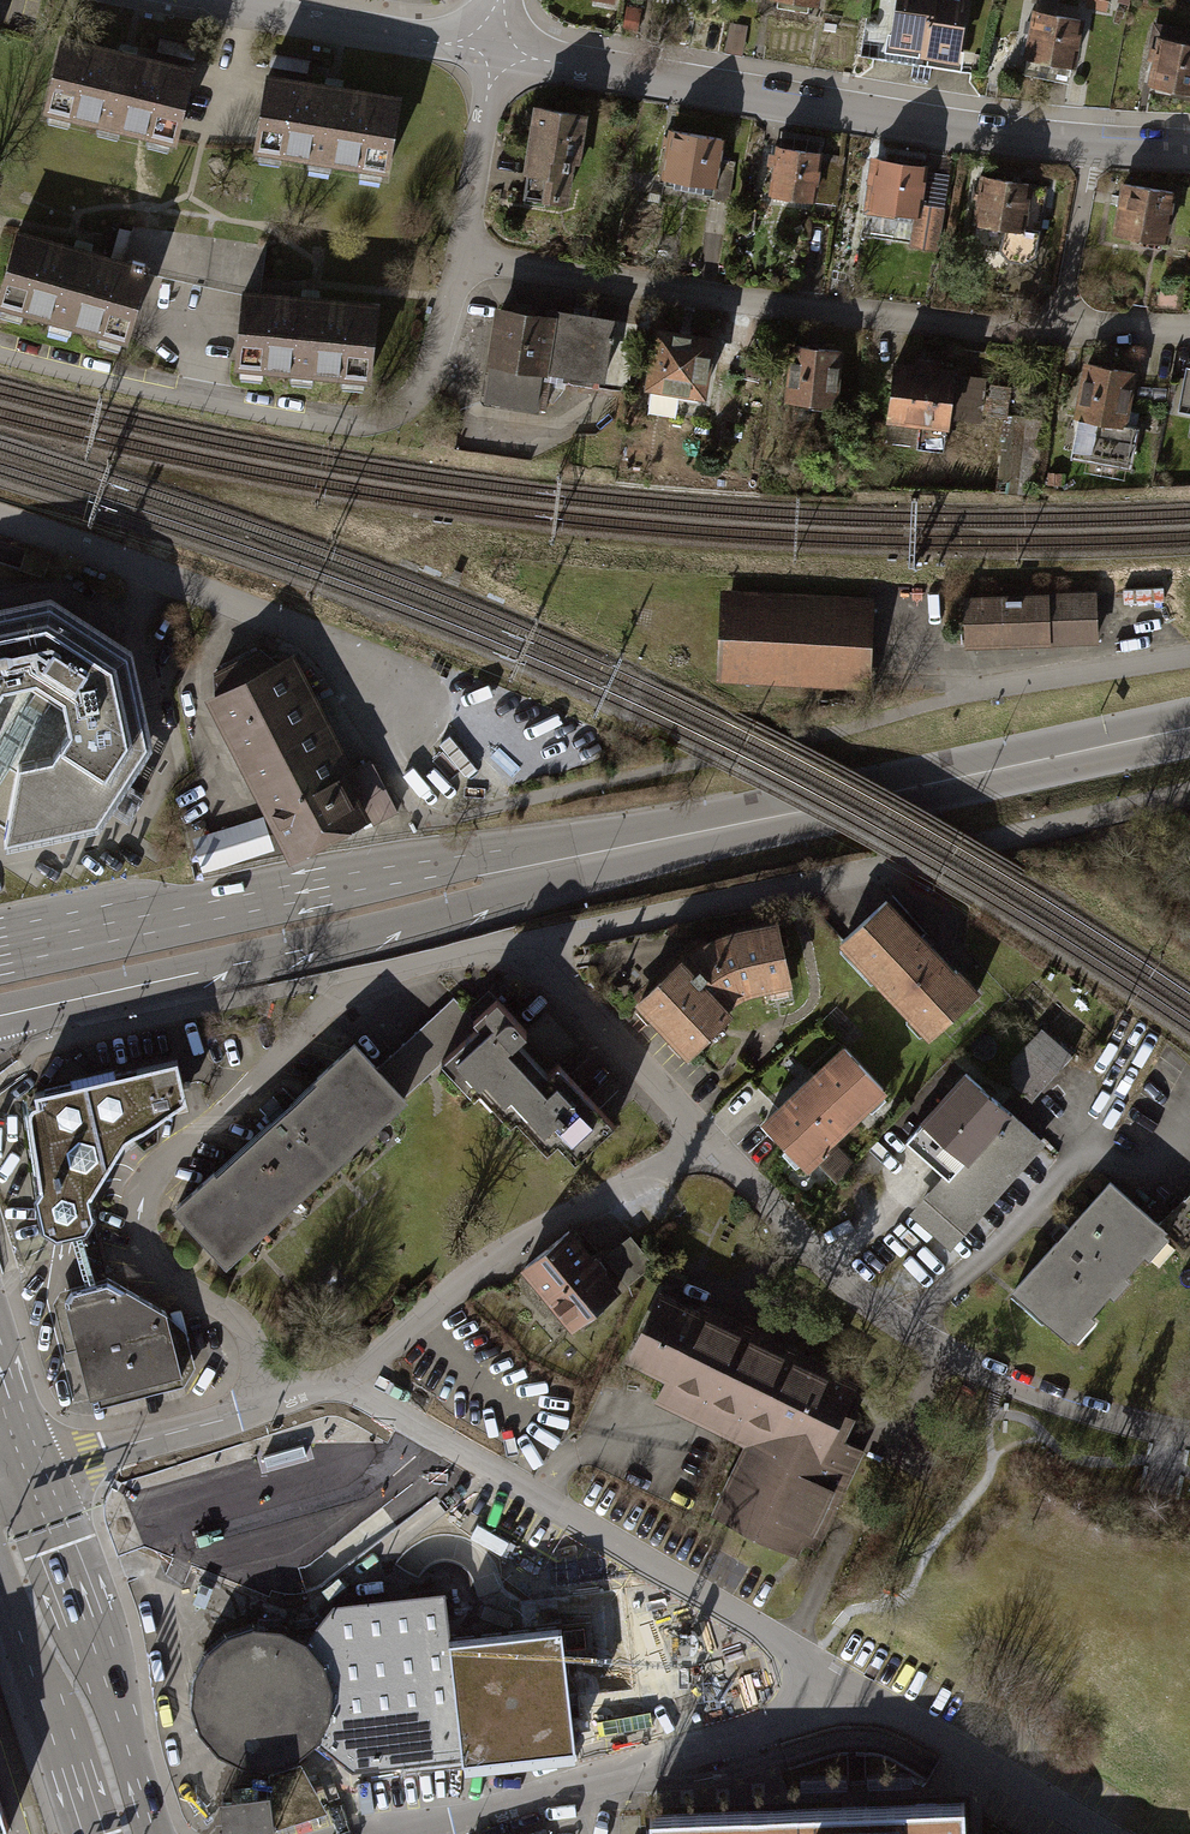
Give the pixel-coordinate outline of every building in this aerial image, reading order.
[(776,1),(821,9),(822,0),(777,0),(776,1)] [(896,46),(927,50),(926,58),(965,62),(972,0),(901,0),(896,46)] [(1086,6),(1106,11),(1108,0),(1088,0),(1086,6)] [(1084,20),(1038,12),(1029,58),(1076,67),(1084,20)] [(180,146),(200,70),(68,37),(48,113),(180,146)] [(1161,44),(1153,93),(1189,99),(1189,49),(1161,44)] [(403,102),(268,75),(251,159),(386,186),(403,102)] [(587,123),(542,116),(530,198),(564,203),(570,164),(580,165),(587,123)] [(719,141),(677,137),(672,190),(714,194),(719,141)] [(823,158),(784,151),(777,196),(816,202),(823,158)] [(929,172),(882,164),(874,207),(921,216),(929,172)] [(1046,187),(985,177),(974,246),(1000,250),(1007,260),(1024,263),(1036,256),(1046,187)] [(1175,193),(1128,187),(1121,234),(1169,241),(1175,193)] [(15,232),(0,289),(0,317),(128,351),(151,268),(15,232)] [(223,285),(267,285),(267,244),(223,244),(223,285)] [(370,307),(238,293),(228,382),(360,396),(370,307)] [(548,320),(497,312),(482,401),(544,411),(548,385),(561,387),(565,381),(629,391),(639,325),(550,311),(548,320)] [(717,338),(659,330),(650,388),(709,396),(717,338)] [(843,352),(793,347),(788,400),(838,405),(843,352)] [(915,365),(898,363),(888,442),(943,448),(952,369),(939,368),(939,361),(916,358),(915,365)] [(1133,372),(1086,364),(1071,452),(1130,462),(1136,428),(1123,426),(1133,372)] [(1012,415),(1013,384),(976,384),(976,415),(1012,415)] [(728,596),(723,683),(870,691),(875,605),(728,596)] [(6,688),(40,681),(69,700),(76,734),(58,761),(24,770),(11,845),(103,825),(153,748),(134,654),(54,603),(0,615),(0,697),(6,688)] [(970,609),(971,651),(1099,648),(1098,605),(970,609)] [(215,673),(216,698),(279,664),(261,650),(215,673)] [(279,664),(216,698),(295,850),(359,817),(341,783),(279,664)] [(373,767),(341,783),(359,817),(364,827),(396,811),(373,767)] [(204,871),(278,849),(267,815),(193,837),(204,871)] [(838,942),(931,1037),(978,991),(885,897),(838,942)] [(706,942),(678,958),(723,1007),(734,997),(749,991),(787,984),(775,922),(728,932),(706,942)] [(637,996),(688,1052),(730,1015),(723,1007),(678,958),(637,996)] [(464,1015),(477,1030),(442,1062),(475,1099),(480,1095),(511,1129),(517,1123),(545,1154),(557,1143),(573,1161),(613,1124),(491,991),(464,1015)] [(360,1047),(177,1213),(226,1266),(442,1062),(477,1030),(464,1015),(454,1004),(381,1070),(360,1047)] [(1000,1073),(1030,1100),(1071,1054),(1041,1027),(1000,1073)] [(843,1046),(761,1122),(803,1167),(885,1091),(843,1046)] [(73,1085),(35,1094),(37,1103),(29,1111),(41,1191),(35,1200),(42,1229),(56,1237),(72,1234),(81,1232),(86,1231),(95,1218),(90,1197),(124,1142),(187,1099),(178,1061),(116,1075),(114,1067),(72,1077),(73,1085)] [(961,1065),(898,1134),(939,1172),(905,1210),(944,1246),(1043,1141),(961,1065)] [(1112,1182),(1018,1287),(1071,1334),(1165,1228),(1112,1182)] [(522,1271),(573,1330),(622,1287),(571,1228),(522,1271)] [(81,1232),(72,1234),(86,1284),(95,1282),(81,1232)] [(62,1300),(88,1397),(184,1371),(168,1313),(108,1278),(95,1282),(86,1284),(67,1289),(62,1300)] [(847,1415),(859,1391),(661,1294),(627,1363),(669,1383),(660,1402),(748,1445),(711,1519),(810,1567),(866,1454),(848,1445),(859,1421),(847,1415)] [(159,1533),(162,1532),(165,1536),(170,1537),(176,1535),(180,1531),(180,1527),(224,1513),(209,1464),(144,1484),(152,1510),(152,1516),(153,1521),(156,1524),(159,1533)] [(234,1767),(269,1769),(297,1757),(313,1742),(346,1770),(570,1745),(558,1629),(445,1642),(440,1596),(329,1608),(303,1646),(286,1634),(258,1627),(228,1632),(204,1648),(187,1676),(183,1705),(191,1731),(209,1754),(234,1767)] [(269,1769),(271,1797),(274,1824),(276,1833),(281,1833),(330,1817),(297,1757),(269,1769)] [(232,1789),(234,1801),(221,1803),(224,1829),(235,1827),(236,1833),(264,1833),(263,1825),(274,1824),(271,1797),(260,1799),(258,1786),(232,1789)] [(11,1829),(0,1795),(0,1830),(11,1829)] [(643,1819),(643,1833),(956,1833),(955,1808),(643,1819)]
